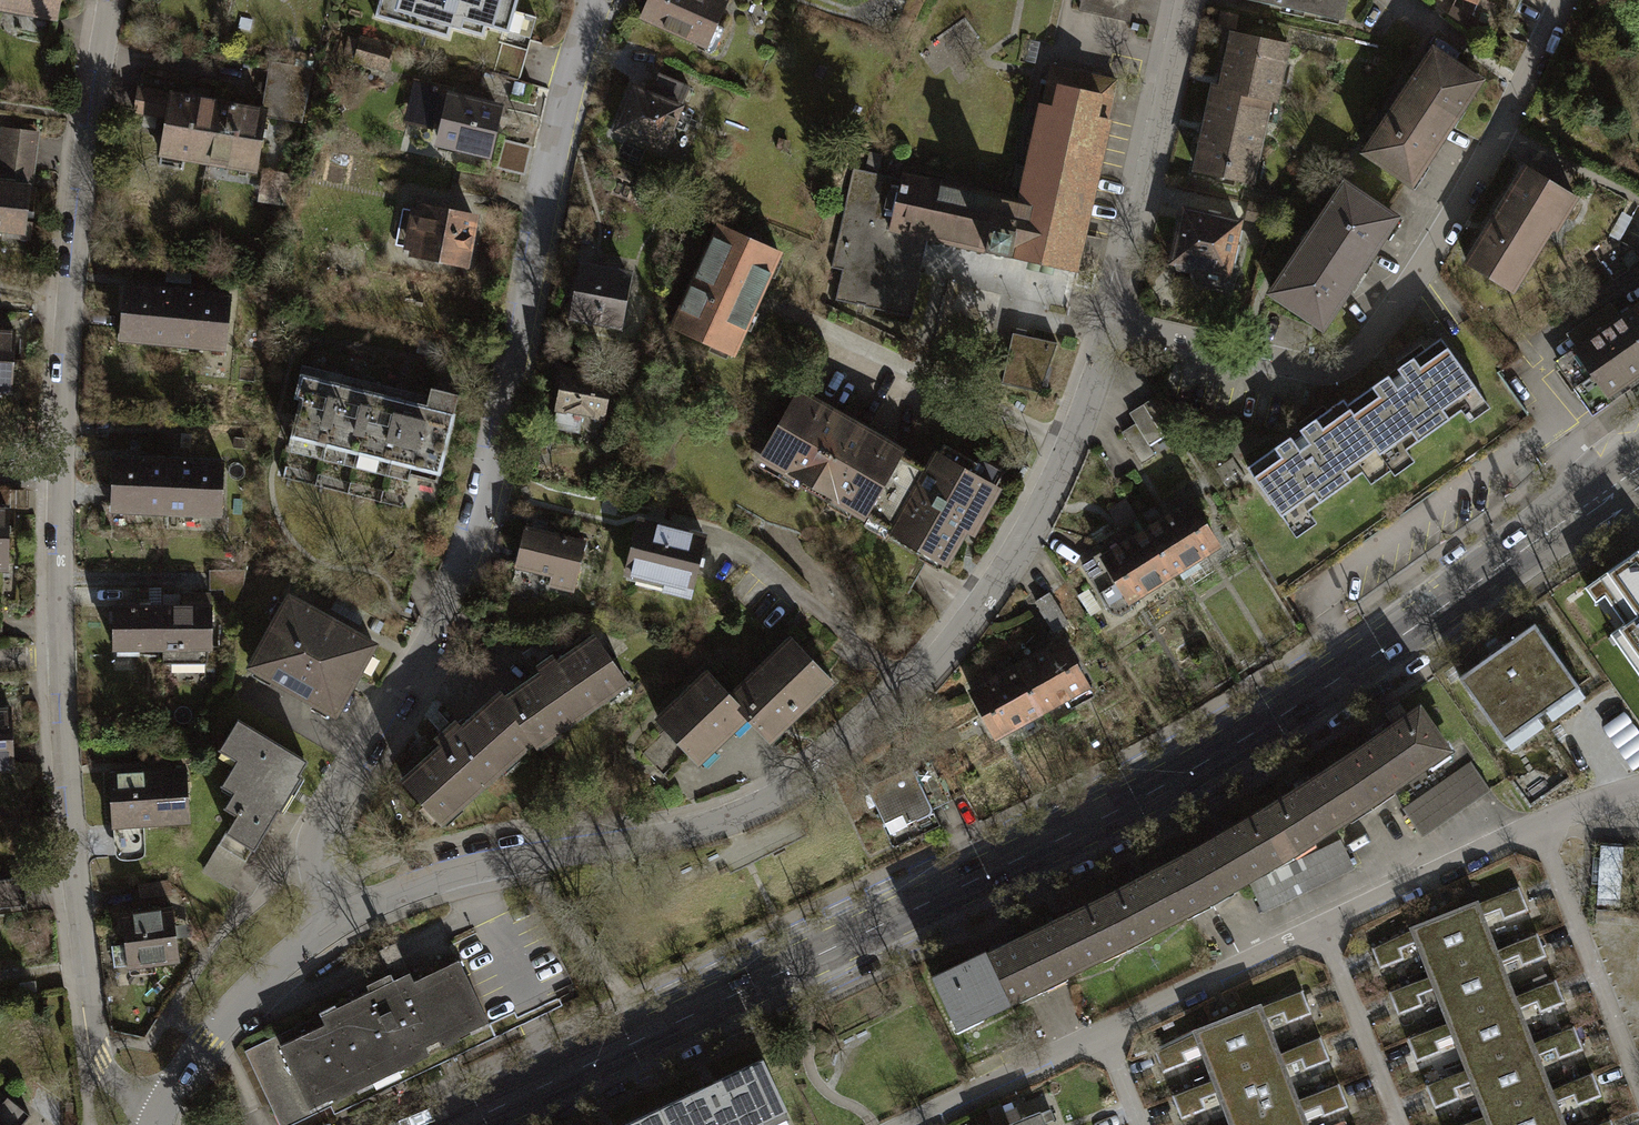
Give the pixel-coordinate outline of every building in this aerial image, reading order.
[(24,19),(22,31),(60,36),(65,0),(0,0),(0,15),(24,19)] [(530,0),(392,0),(384,25),(459,48),(462,39),(494,48),(497,36),(517,42),(530,0)] [(724,0),(649,0),(641,17),(707,46),(727,1),(724,0)] [(1133,0),(1081,0),(1079,10),(1129,21),(1133,0)] [(1342,17),(1345,0),(1255,0),(1342,17)] [(1514,0),(1477,0),(1476,3),(1507,14),(1514,0)] [(1235,15),(1221,12),(1219,23),(1233,26),(1235,15)] [(1287,45),(1232,33),(1222,81),(1220,89),(1269,99),(1275,100),(1287,45)] [(1474,78),(1433,50),(1407,89),(1409,91),(1403,100),(1401,99),(1365,152),(1411,182),(1450,124),(1448,122),(1463,99),(1461,97),(1474,78)] [(396,66),(376,61),(373,77),(392,81),(396,66)] [(1116,80),(1051,66),(1043,107),(1022,201),(902,175),(901,178),(853,168),(831,268),(842,270),(835,300),(911,316),(920,273),(911,271),(913,263),(914,256),(924,258),(928,239),(987,252),(1009,256),(1035,262),(1049,265),(1075,271),(1107,121),(1116,80)] [(277,69),(269,114),(307,120),(315,76),(277,69)] [(653,96),(633,88),(615,130),(663,150),(689,88),(661,77),(653,96)] [(460,104),(462,96),(420,88),(411,129),(452,137),(448,160),(500,171),(512,115),(460,104)] [(1269,99),(1220,89),(1215,88),(1206,128),(1197,170),(1251,182),(1269,99)] [(212,174),(224,106),(144,92),(139,119),(174,125),(166,167),(212,174)] [(257,182),(269,114),(224,106),(212,174),(257,182)] [(43,130),(0,127),(0,234),(36,236),(43,130)] [(1575,197),(1525,167),(1467,262),(1506,286),(1517,268),(1523,271),(1558,213),(1564,216),(1575,197)] [(1395,217),(1345,184),(1272,292),(1315,321),(1330,299),(1336,304),(1395,217)] [(475,254),(481,197),(413,190),(407,248),(475,254)] [(1277,208),(1249,202),(1245,219),(1273,225),(1277,208)] [(1228,273),(1239,222),(1222,218),(1222,216),(1206,212),(1205,214),(1184,209),(1173,261),(1176,262),(1177,268),(1188,271),(1193,266),(1228,273)] [(778,252),(720,226),(673,327),(732,352),(778,252)] [(1104,238),(1085,234),(1078,270),(1096,274),(1104,238)] [(1614,279),(1638,262),(1638,251),(1610,236),(1591,248),(1614,279)] [(636,275),(583,265),(572,322),(625,332),(636,275)] [(230,358),(235,296),(125,286),(120,348),(230,358)] [(1638,371),(1638,316),(1633,308),(1621,317),(1611,302),(1562,337),(1572,351),(1558,361),(1590,406),(1638,371)] [(15,331),(0,330),(0,395),(11,395),(15,331)] [(1041,390),(1057,343),(1026,336),(1013,333),(1002,383),(1041,390)] [(1388,375),(1347,405),(1346,405),(1391,469),(1390,469),(1394,475),(1415,460),(1406,448),(1461,409),(1470,421),(1490,407),(1477,388),(1441,338),(1398,368),(1401,373),(1392,380),(1388,375)] [(430,398),(302,367),(294,396),(300,398),(289,445),(436,481),(457,395),(432,389),(430,398)] [(610,378),(565,369),(554,426),(578,431),(581,413),(602,417),(610,378)] [(902,454),(799,395),(764,457),(804,480),(801,485),(830,502),(833,497),(867,516),(902,454)] [(1160,396),(1132,413),(1138,424),(1125,432),(1144,465),(1158,457),(1151,447),(1180,430),(1160,396)] [(1347,405),(1343,399),(1300,430),(1303,435),(1294,441),(1290,437),(1248,467),(1287,523),(1297,536),(1316,522),(1308,510),(1362,471),(1371,483),(1390,469),(1391,469),(1346,405),(1347,405)] [(1311,577),(1490,450),(1470,421),(1461,409),(1406,448),(1415,460),(1394,475),(1390,469),(1371,483),(1362,471),(1308,510),(1316,522),(1297,536),(1287,523),(1253,547),(1281,593),(1308,574),(1311,577)] [(976,463),(944,444),(930,470),(916,462),(902,454),(867,516),(892,530),(889,535),(922,554),(925,549),(950,563),(972,525),(973,527),(1005,472),(980,457),(976,463)] [(172,526),(175,462),(118,460),(115,524),(172,526)] [(229,528),(232,465),(175,462),(172,526),(229,528)] [(1126,501),(1112,510),(1122,527),(1136,518),(1126,501)] [(1219,543),(1193,502),(1149,528),(1176,571),(1219,543)] [(704,538),(638,523),(626,573),(666,582),(664,591),(690,597),(704,538)] [(1176,571),(1149,528),(1104,556),(1103,553),(1082,566),(1110,611),(1122,614),(1130,609),(1133,600),(1132,598),(1176,571)] [(584,543),(526,529),(517,567),(552,576),(550,585),(573,590),(584,543)] [(1585,587),(1595,601),(1604,595),(1625,623),(1610,634),(1638,673),(1638,549),(1585,587)] [(1089,592),(1079,597),(1092,620),(1101,615),(1089,592)] [(208,669),(211,596),(184,595),(184,608),(162,608),(161,658),(160,667),(208,669)] [(1067,622),(1050,596),(1037,604),(1054,630),(1067,622)] [(373,644),(289,597),(250,665),(335,713),(373,644)] [(161,658),(162,608),(114,606),(113,657),(161,658)] [(1534,623),(1458,676),(1503,740),(1579,686),(1534,623)] [(626,682),(596,636),(558,663),(554,657),(540,667),(544,673),(506,699),(532,737),(537,743),(626,682)] [(792,638),(731,696),(747,713),(770,737),(831,680),(792,638)] [(1093,694),(1064,641),(1017,667),(1040,710),(1067,696),(1072,705),(1093,694)] [(1040,710),(1017,667),(971,691),(995,734),(1040,710)] [(731,696),(709,672),(659,719),(669,730),(691,752),(697,760),(747,713),(731,696)] [(506,699),(502,693),(463,728),(457,721),(438,739),(444,744),(405,779),(441,818),(532,737),(506,699)] [(1374,738),(1342,760),(1370,800),(1447,748),(1420,707),(1387,729),(1386,728),(1373,737),(1374,738)] [(1633,769),(1638,765),(1638,732),(1624,711),(1602,726),(1633,769)] [(22,712),(0,713),(0,777),(25,775),(22,712)] [(306,761),(237,720),(221,747),(238,757),(223,783),(233,789),(224,804),(237,812),(202,871),(231,888),(306,761)] [(691,752),(669,730),(644,754),(665,777),(691,752)] [(866,784),(892,839),(937,818),(933,809),(965,795),(949,767),(936,773),(928,756),(866,784)] [(1297,789),(1264,809),(1290,851),(1370,800),(1342,760),(1310,780),(1309,779),(1296,787),(1297,789)] [(1421,836),(1490,788),(1471,761),(1402,808),(1421,836)] [(188,765),(108,771),(115,846),(115,852),(119,857),(129,860),(140,857),(144,852),(144,844),(143,826),(193,821),(188,765)] [(1218,836),(1185,855),(1209,897),(1290,851),(1264,809),(1231,828),(1231,827),(1217,835),(1218,836)] [(1250,883),(1263,911),(1353,867),(1340,839),(1250,883)] [(1613,846),(1601,845),(1597,909),(1619,911),(1624,847),(1613,846)] [(1137,880),(1103,898),(1125,941),(1209,897),(1185,855),(1151,873),(1150,871),(1136,879),(1137,880)] [(27,879),(0,882),(0,914),(30,911),(27,879)] [(1446,917),(1464,962),(1494,950),(1481,916),(1499,909),(1502,916),(1527,907),(1519,886),(1446,917)] [(1054,921),(1020,938),(1041,982),(1125,941),(1103,898),(1069,915),(1068,913),(1053,920),(1054,921)] [(191,969),(180,911),(128,920),(133,947),(120,950),(126,981),(191,969)] [(1419,940),(1432,974),(1464,962),(1446,917),(1371,946),(1379,965),(1403,956),(1400,947),(1419,940)] [(1464,962),(1482,1009),(1513,997),(1499,962),(1518,955),(1521,962),(1545,953),(1538,933),(1494,950),(1464,962)] [(984,953),(936,976),(958,1022),(1041,982),(1020,938),(985,955),(984,953)] [(1437,987),(1451,1021),(1482,1009),(1464,962),(1432,974),(1389,991),(1397,1011),(1421,1002),(1419,994),(1437,987)] [(283,1051),(315,1120),(499,1036),(495,1026),(468,969),(424,989),(416,972),(325,1015),(328,1022),(331,1029),(283,1051)] [(1482,1009),(1500,1055),(1531,1043),(1517,1009),(1536,1001),(1539,1009),(1564,999),(1556,979),(1513,997),(1482,1009)] [(1228,1019),(1247,1066),(1277,1054),(1264,1020),(1283,1012),(1286,1020),(1310,1010),(1302,989),(1258,1007),(1228,1019)] [(1455,1033),(1469,1068),(1500,1055),(1482,1009),(1451,1021),(1407,1038),(1415,1058),(1440,1049),(1437,1040),(1455,1033)] [(1202,1044),(1216,1078),(1247,1066),(1228,1019),(1198,1031),(1154,1050),(1162,1069),(1186,1059),(1183,1052),(1202,1044)] [(315,1120),(283,1051),(331,1029),(328,1022),(252,1057),(284,1124),(305,1124),(315,1120)] [(1500,1055),(1518,1102),(1549,1090),(1536,1055),(1555,1048),(1558,1056),(1582,1046),(1574,1026),(1531,1043),(1500,1055)] [(1277,1054),(1247,1066),(1265,1112),(1296,1100),(1282,1066),(1301,1058),(1304,1066),(1329,1056),(1321,1037),(1277,1054)] [(1474,1080),(1488,1114),(1518,1102),(1500,1055),(1469,1068),(1425,1085),(1433,1105),(1458,1095),(1455,1087),(1474,1080)] [(762,1058),(661,1107),(670,1124),(742,1124),(785,1105),(762,1058)] [(1221,1090),(1234,1124),(1265,1112),(1247,1066),(1216,1078),(1172,1095),(1180,1115),(1204,1106),(1201,1098),(1221,1090)] [(1528,1124),(1563,1124),(1554,1102),(1573,1094),(1576,1102),(1600,1092),(1593,1073),(1549,1090),(1518,1102),(1528,1124)] [(1265,1112),(1270,1124),(1305,1124),(1300,1112),(1319,1105),(1322,1112),(1347,1103),(1339,1083),(1296,1100),(1265,1112)] [(0,1090),(0,1124),(20,1124),(32,1108),(3,1086),(0,1090)] [(1518,1102),(1488,1114),(1459,1124),(1528,1124),(1518,1102)] [(994,1124),(1007,1124),(1008,1124),(999,1103),(987,1109),(994,1124)] [(661,1107),(624,1124),(670,1124),(661,1107)] [(1010,1124),(1045,1124),(1040,1112),(1010,1124)] [(1265,1112),(1234,1124),(1233,1124),(1270,1124),(1265,1112)]
